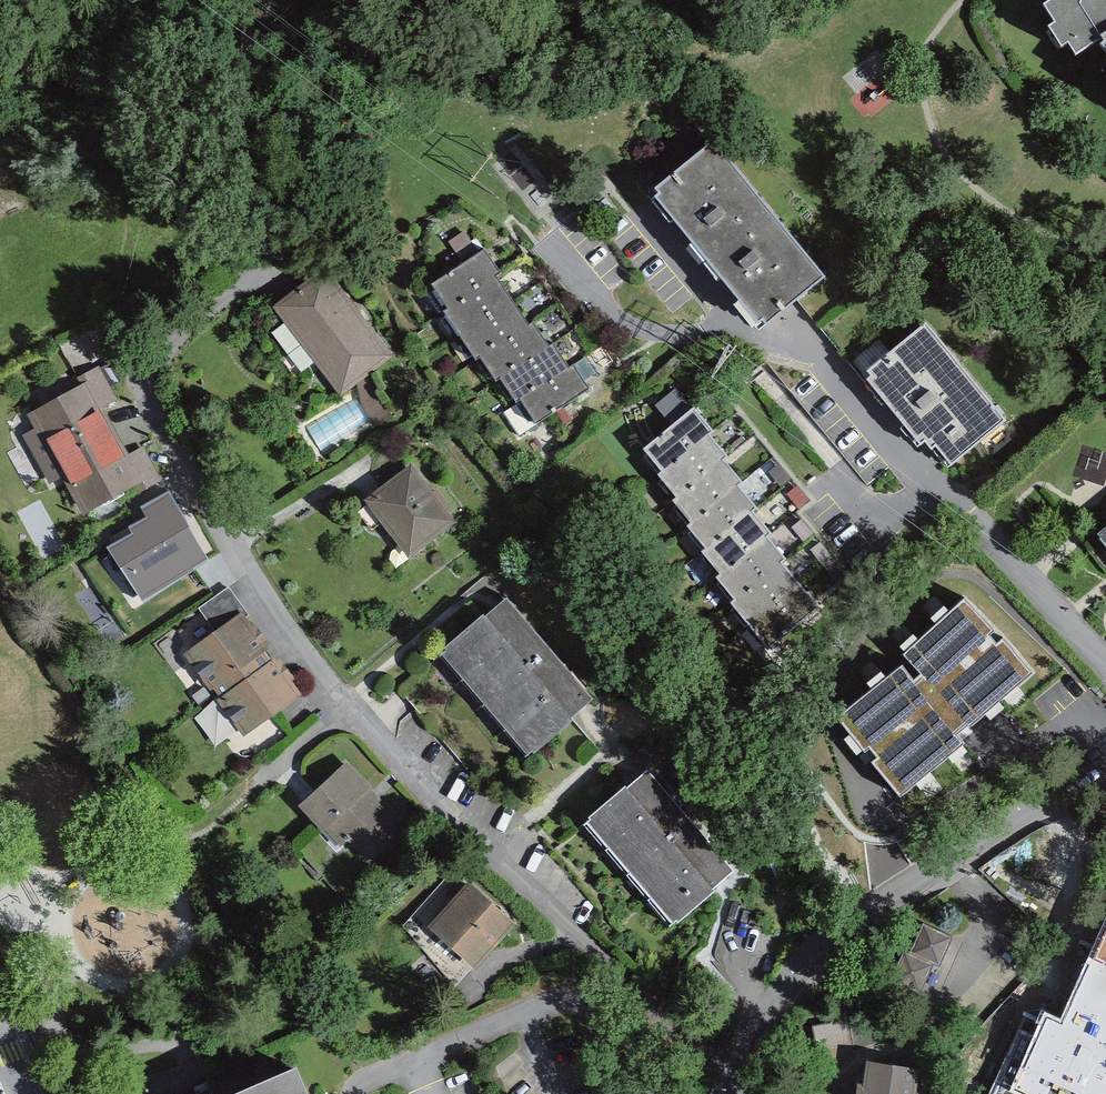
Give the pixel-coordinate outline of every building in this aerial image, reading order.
[(1100,49),(1105,55),(1105,0),(1064,0),(1046,10),(1057,27),(1049,32),(1064,54),(1071,49),(1080,62),(1100,49)] [(716,144),(658,191),(766,325),(824,277),(716,144)] [(462,263),(482,248),(467,229),(447,244),(462,263)] [(488,257),(437,287),(479,358),(484,355),(497,376),(501,374),(518,402),(526,398),(539,420),(587,392),(575,373),(571,376),(556,350),(550,354),(535,327),(526,333),(491,275),(497,271),(488,257)] [(325,274),(279,309),(343,392),(388,357),(325,274)] [(928,328),(869,376),(924,443),(932,436),(955,464),(1006,423),(928,328)] [(87,390),(35,419),(43,434),(29,442),(53,483),(66,476),(85,511),(137,482),(142,491),(161,481),(145,452),(129,461),(100,411),(121,399),(105,371),(83,384),(87,390)] [(662,482),(711,443),(692,420),(643,459),(662,482)] [(711,443),(662,482),(658,485),(677,508),(727,468),(730,466),(711,443)] [(741,494),(745,491),(727,468),(677,508),(674,511),(692,534),(741,494)] [(456,529),(410,470),(363,507),(409,565),(456,529)] [(135,536),(111,551),(142,603),(213,560),(170,489),(139,508),(144,518),(129,527),(135,536)] [(688,537),(706,560),(756,520),(760,517),(741,494),(692,534),(688,537)] [(702,563),(721,585),(770,545),(774,542),(756,520),(706,560),(702,563)] [(785,571),(789,567),(770,545),(721,585),(718,588),(737,610),(785,571)] [(732,614),(750,637),(803,593),(785,571),(737,610),(732,614)] [(215,686),(274,643),(231,584),(203,605),(218,625),(187,648),(215,686)] [(769,660),(822,616),(803,593),(750,637),(769,660)] [(874,762),(898,797),(1032,671),(1002,640),(997,645),(988,636),(991,632),(963,601),(905,654),(925,677),(914,684),(901,668),(838,717),(863,752),(873,745),(880,757),(874,762)] [(483,718),(550,658),(505,606),(437,665),(483,718)] [(249,732),(308,689),(274,643),(215,686),(249,732)] [(596,710),(550,658),(483,718),(527,769),(596,710)] [(377,782),(352,756),(305,800),(346,844),(353,838),(373,859),(408,827),(383,801),(386,798),(374,785),(377,782)] [(648,780),(584,835),(630,888),(694,832),(648,780)] [(738,883),(694,832),(630,888),(675,939),(738,883)] [(524,918),(475,875),(437,919),(485,961),(524,918)] [(956,938),(926,925),(913,954),(907,952),(894,981),(924,994),(936,966),(943,969),(956,938)] [(1104,939),(1071,1011),(1105,1027),(1105,939),(1104,939)] [(1071,1011),(1051,1055),(1037,1048),(1016,1093),(1105,1093),(1105,1027),(1071,1011)] [(860,1065),(857,1088),(850,1087),(850,1093),(913,1093),(916,1072),(860,1065)] [(295,1069),(237,1093),(304,1093),(295,1069)]
